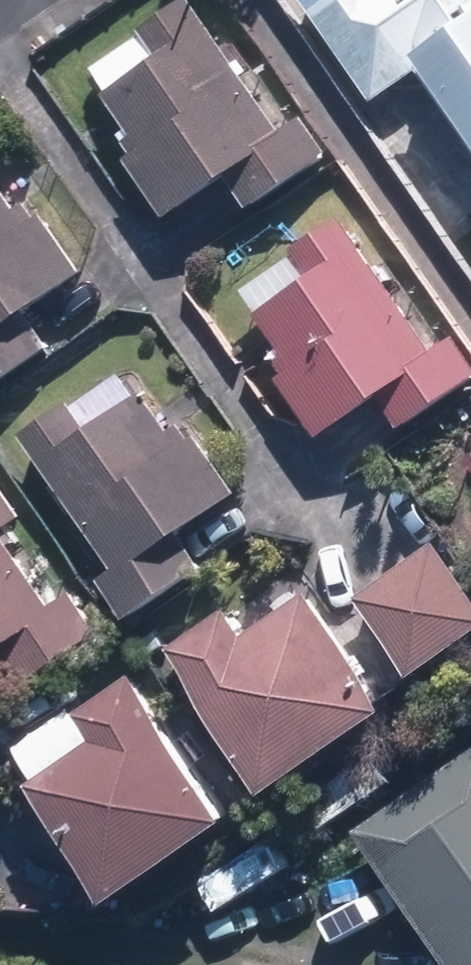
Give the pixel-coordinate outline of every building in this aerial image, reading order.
[(272,128),(186,0),(174,0),(133,28),(151,55),(96,92),(124,133),(117,139),(125,152),(117,156),(157,215),(218,173),(241,207),(322,152),(294,112),(272,128)] [(364,105),(419,66),(470,143),(470,0),(290,0),(364,105)] [(45,343),(22,310),(79,270),(39,214),(35,217),(24,199),(13,206),(0,188),(0,375),(45,343)] [(333,212),(285,245),(303,273),(248,311),(276,351),(267,357),(276,369),(268,375),(309,433),(369,392),(392,425),(470,371),(470,367),(446,331),(424,345),(333,212)] [(164,425),(136,387),(83,425),(64,397),(14,431),(105,563),(90,575),(119,615),(196,562),(171,529),(229,488),(190,433),(185,436),(173,418),(164,425)] [(0,530),(21,516),(0,486),(0,658),(18,684),(95,631),(67,590),(50,602),(0,530)] [(470,630),(470,595),(433,539),(353,593),(407,673),(470,630)] [(379,704),(305,598),(241,642),(219,609),(163,648),(260,788),(379,704)] [(223,817),(133,673),(76,709),(96,742),(31,784),(101,894),(223,817)] [(354,822),(455,964),(470,964),(470,739),(354,822)]
